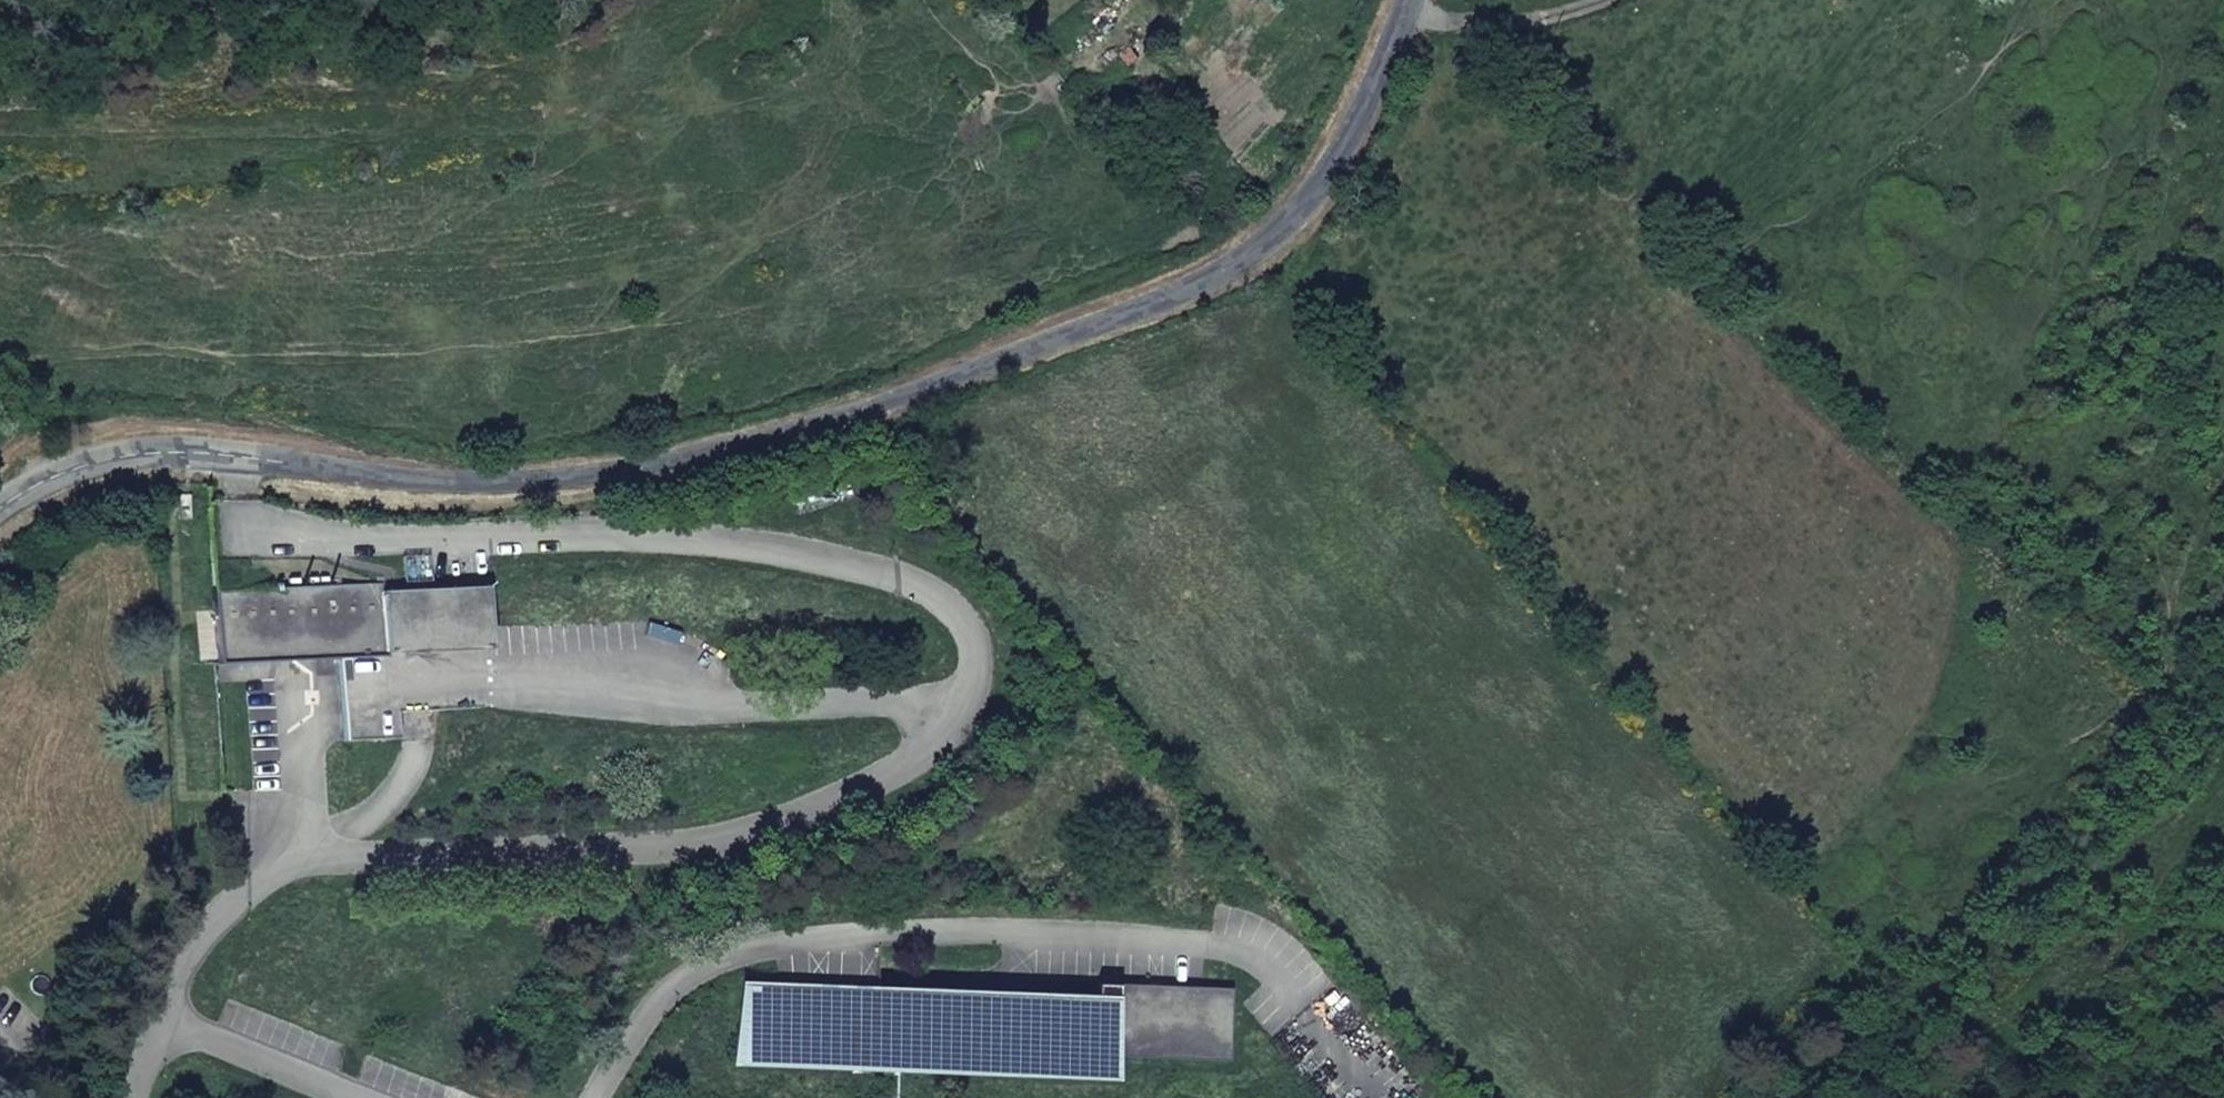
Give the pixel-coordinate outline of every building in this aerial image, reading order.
[(378,583),(211,589),(214,665),(338,659),(342,740),(388,738),(386,709),(384,654),(383,633),(491,628),(489,587),(382,591),(382,583),(378,583)] [(491,628),(383,633),(384,654),(492,649),(491,628)] [(1101,995),(743,980),(739,1063),(750,1063),(1117,1077),(1119,1055),(1231,1059),(1234,991),(1101,985),(1101,995)]
